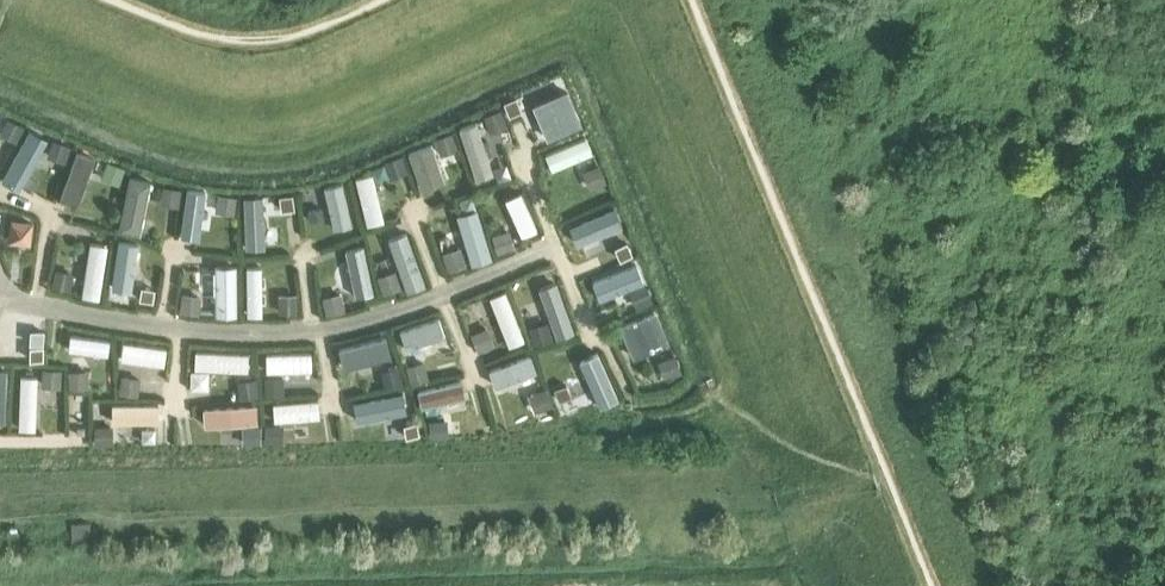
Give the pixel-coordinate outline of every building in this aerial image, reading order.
[(546,87),(554,103),(571,96),(564,79),(546,87)] [(506,105),(522,142),(540,135),(535,122),(542,119),(535,101),(527,105),(524,97),(506,105)] [(484,115),(490,132),(508,125),(501,108),(484,115)] [(0,132),(0,133),(16,141),(24,125),(7,117),(0,132)] [(461,129),(473,170),(489,165),(476,124),(461,129)] [(30,130),(4,177),(19,185),(45,138),(30,130)] [(435,138),(441,155),(458,149),(452,131),(435,138)] [(586,137),(545,154),(552,169),(592,152),(586,137)] [(53,139),(47,156),(64,162),(70,145),(53,139)] [(108,159),(124,160),(125,144),(110,143),(108,159)] [(409,152),(421,189),(445,181),(432,144),(409,152)] [(60,198),(77,204),(95,156),(77,150),(60,198)] [(383,161),(390,178),(408,172),(401,154),(383,161)] [(108,160),(101,178),(118,184),(125,167),(108,160)] [(599,164),(582,171),(589,188),(606,181),(599,164)] [(356,177),(367,224),(384,220),(372,173),(356,177)] [(130,176),(122,221),(138,223),(146,179),(130,176)] [(345,182),(307,192),(310,206),(349,196),(345,182)] [(162,185),(160,203),(179,205),(181,187),(162,185)] [(505,199),(522,235),(537,229),(520,192),(505,199)] [(187,193),(182,231),(196,233),(201,195),(187,193)] [(218,193),(215,211),(234,214),(236,196),(218,193)] [(275,195),(277,213),(295,211),(293,193),(275,195)] [(244,200),(246,249),(263,248),(261,200),(244,200)] [(612,207),(568,226),(576,243),(619,224),(612,207)] [(461,215),(473,257),(489,253),(476,210),(461,215)] [(9,239),(28,241),(30,221),(11,219),(9,239)] [(509,229),(492,234),(498,252),(515,246),(509,229)] [(389,239),(407,288),(423,282),(405,233),(389,239)] [(609,245),(616,263),(633,255),(626,238),(609,245)] [(119,240),(111,293),(128,295),(136,243),(119,240)] [(90,242),(82,294),(99,297),(107,244),(90,242)] [(348,248),(359,295),(373,291),(363,245),(348,248)] [(443,252),(449,270),(466,264),(460,246),(443,252)] [(139,281),(161,281),(161,263),(140,263),(139,281)] [(215,265),(215,314),(236,314),(236,265),(215,265)] [(247,266),(247,314),(262,314),(261,266),(247,266)] [(55,268),(52,286),(70,290),(74,272),(55,268)] [(626,269),(591,285),(597,297),(632,282),(626,269)] [(183,290),(202,293),(205,273),(186,270),(183,290)] [(377,276),(383,294),(401,287),(395,270),(377,276)] [(568,315),(552,272),(539,277),(555,320),(568,315)] [(332,291),(347,289),(345,273),(330,275),(332,291)] [(138,283),(135,301),(154,304),(156,285),(138,283)] [(645,283),(628,291),(636,308),(652,301),(645,283)] [(524,339),(505,290),(489,296),(509,345),(524,339)] [(322,296),(326,314),(344,310),(340,292),(322,296)] [(182,293),(180,311),(199,313),(201,295),(182,293)] [(278,293),(279,312),(298,312),(297,293),(278,293)] [(656,310),(619,326),(632,357),(669,341),(656,310)] [(438,318),(395,333),(399,347),(443,331),(438,318)] [(530,327),(535,343),(552,338),(547,321),(530,327)] [(488,327),(471,333),(477,350),(494,344),(488,327)] [(387,335),(337,348),(342,366),(392,353),(387,335)] [(0,339),(0,358),(12,358),(13,340),(0,339)] [(166,347),(123,341),(121,358),(163,364),(166,347)] [(94,345),(97,392),(112,390),(109,343),(94,345)] [(248,353),(195,350),(194,367),(247,370),(248,353)] [(581,358),(600,403),(615,397),(596,351),(581,358)] [(311,352),(266,353),(266,370),(311,369),(311,352)] [(530,353),(489,368),(495,385),(536,370),(530,353)] [(675,354),(658,361),(665,378),(682,371),(675,354)] [(406,365),(411,383),(428,379),(424,360),(406,365)] [(381,369),(385,387),(403,383),(399,365),(381,369)] [(18,368),(15,421),(32,422),(34,369),(18,368)] [(60,387),(61,369),(43,368),(42,386),(60,387)] [(88,387),(87,369),(69,370),(70,388),(88,387)] [(121,375),(119,393),(138,395),(140,377),(121,375)] [(265,376),(266,394),(284,394),(283,375),(265,376)] [(237,380),(240,399),(259,396),(256,378),(237,380)] [(461,380),(418,389),(421,405),(465,395),(461,380)] [(566,380),(549,386),(555,403),(572,397),(566,380)] [(547,387),(529,394),(536,411),(553,404),(547,387)] [(408,391),(357,400),(360,417),(411,407),(408,391)] [(318,399),(273,402),(274,419),(319,416),(318,399)] [(159,403),(111,403),(111,420),(159,420),(159,403)] [(256,403),(204,407),(205,425),(257,421),(256,403)] [(447,419),(429,420),(430,439),(448,437),(447,419)] [(422,421),(403,423),(405,441),(424,440),(422,421)] [(283,425),(264,424),(264,442),(283,443),(283,425)] [(113,425),(95,426),(96,444),(114,443),(113,425)] [(261,425),(242,425),(242,444),(261,444),(261,425)]
